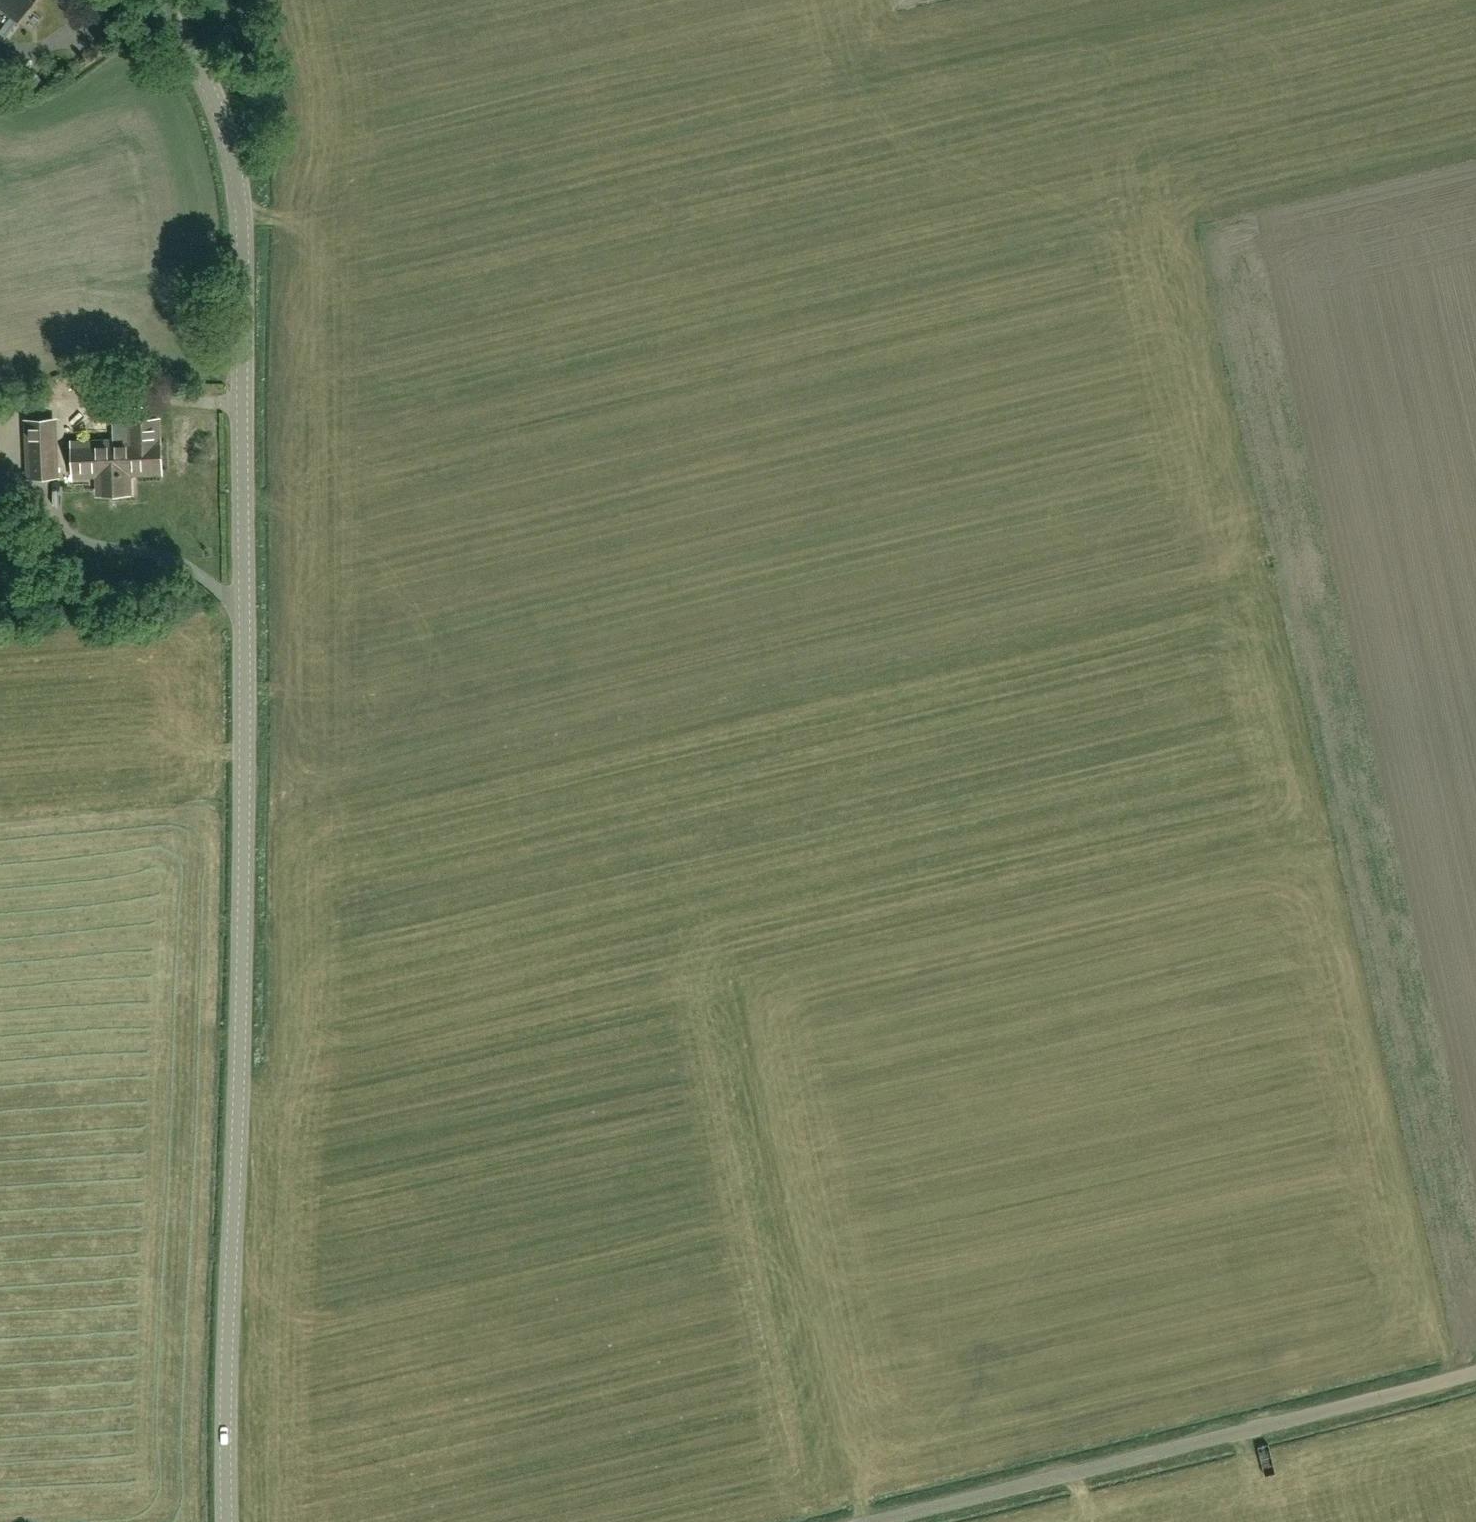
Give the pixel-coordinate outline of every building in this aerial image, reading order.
[(18,20),(32,0),(0,0),(0,6),(18,20)] [(30,476),(56,475),(54,419),(28,420),(30,476)] [(128,473),(159,472),(158,440),(157,440),(156,420),(126,421),(127,441),(71,443),(72,461),(92,461),(93,474),(97,474),(98,494),(129,493),(128,473)]
